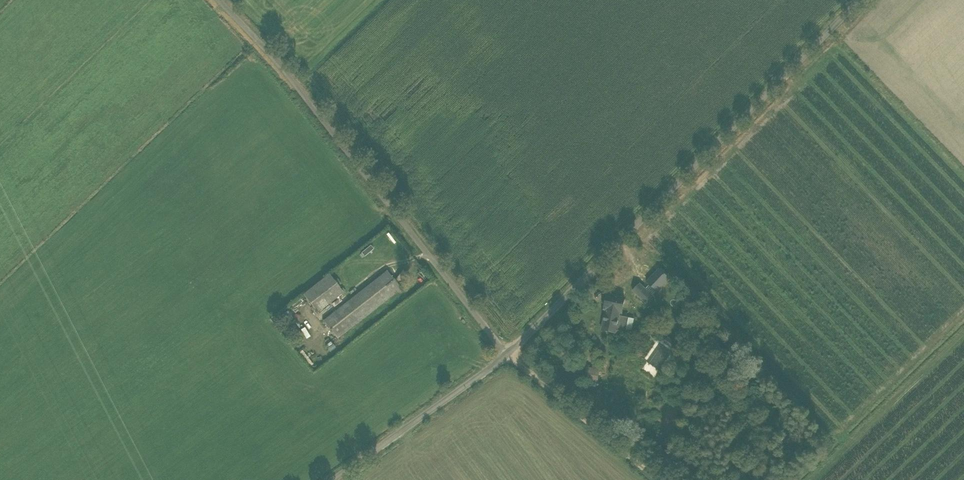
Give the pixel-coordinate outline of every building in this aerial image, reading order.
[(659,268),(646,282),(657,292),(670,279),(659,268)] [(387,271),(379,277),(324,321),(337,338),(401,289),(387,271)] [(343,292),(329,274),(303,294),(318,313),(343,292)] [(640,284),(633,291),(646,303),(653,296),(640,284)] [(622,313),(625,298),(607,295),(604,310),(606,310),(602,331),(608,332),(607,334),(614,335),(615,333),(616,333),(617,330),(631,333),(634,318),(620,316),(621,312),(622,313)] [(307,327),(301,330),(304,339),(310,337),(307,327)] [(647,360),(642,368),(655,377),(660,369),(647,360)] [(598,383),(600,366),(586,365),(584,381),(598,383)]
